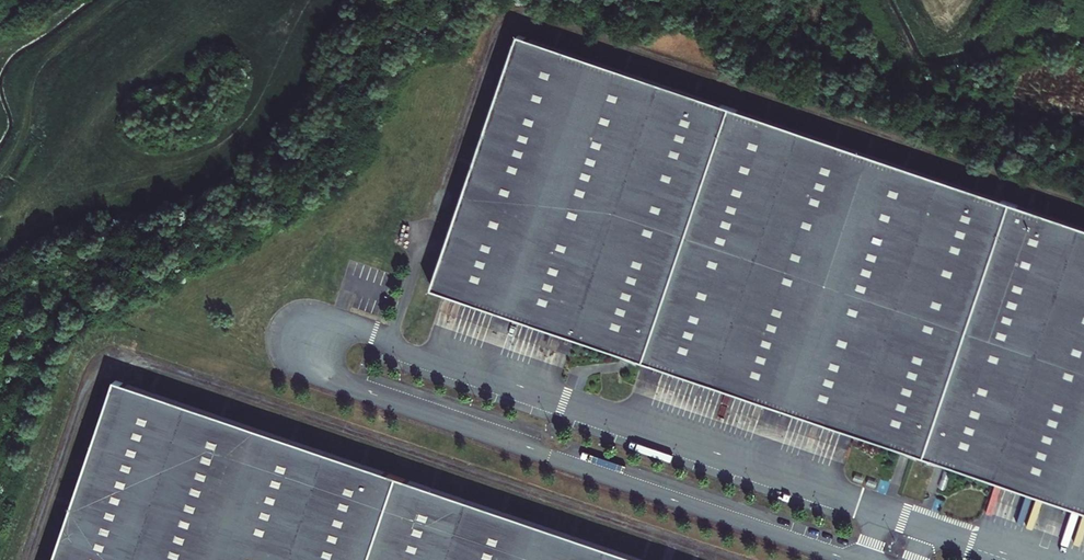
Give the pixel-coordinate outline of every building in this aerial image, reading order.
[(431,291),(1083,512),(1083,229),(517,37),(431,291)] [(116,381),(55,559),(641,559),(116,381)]
